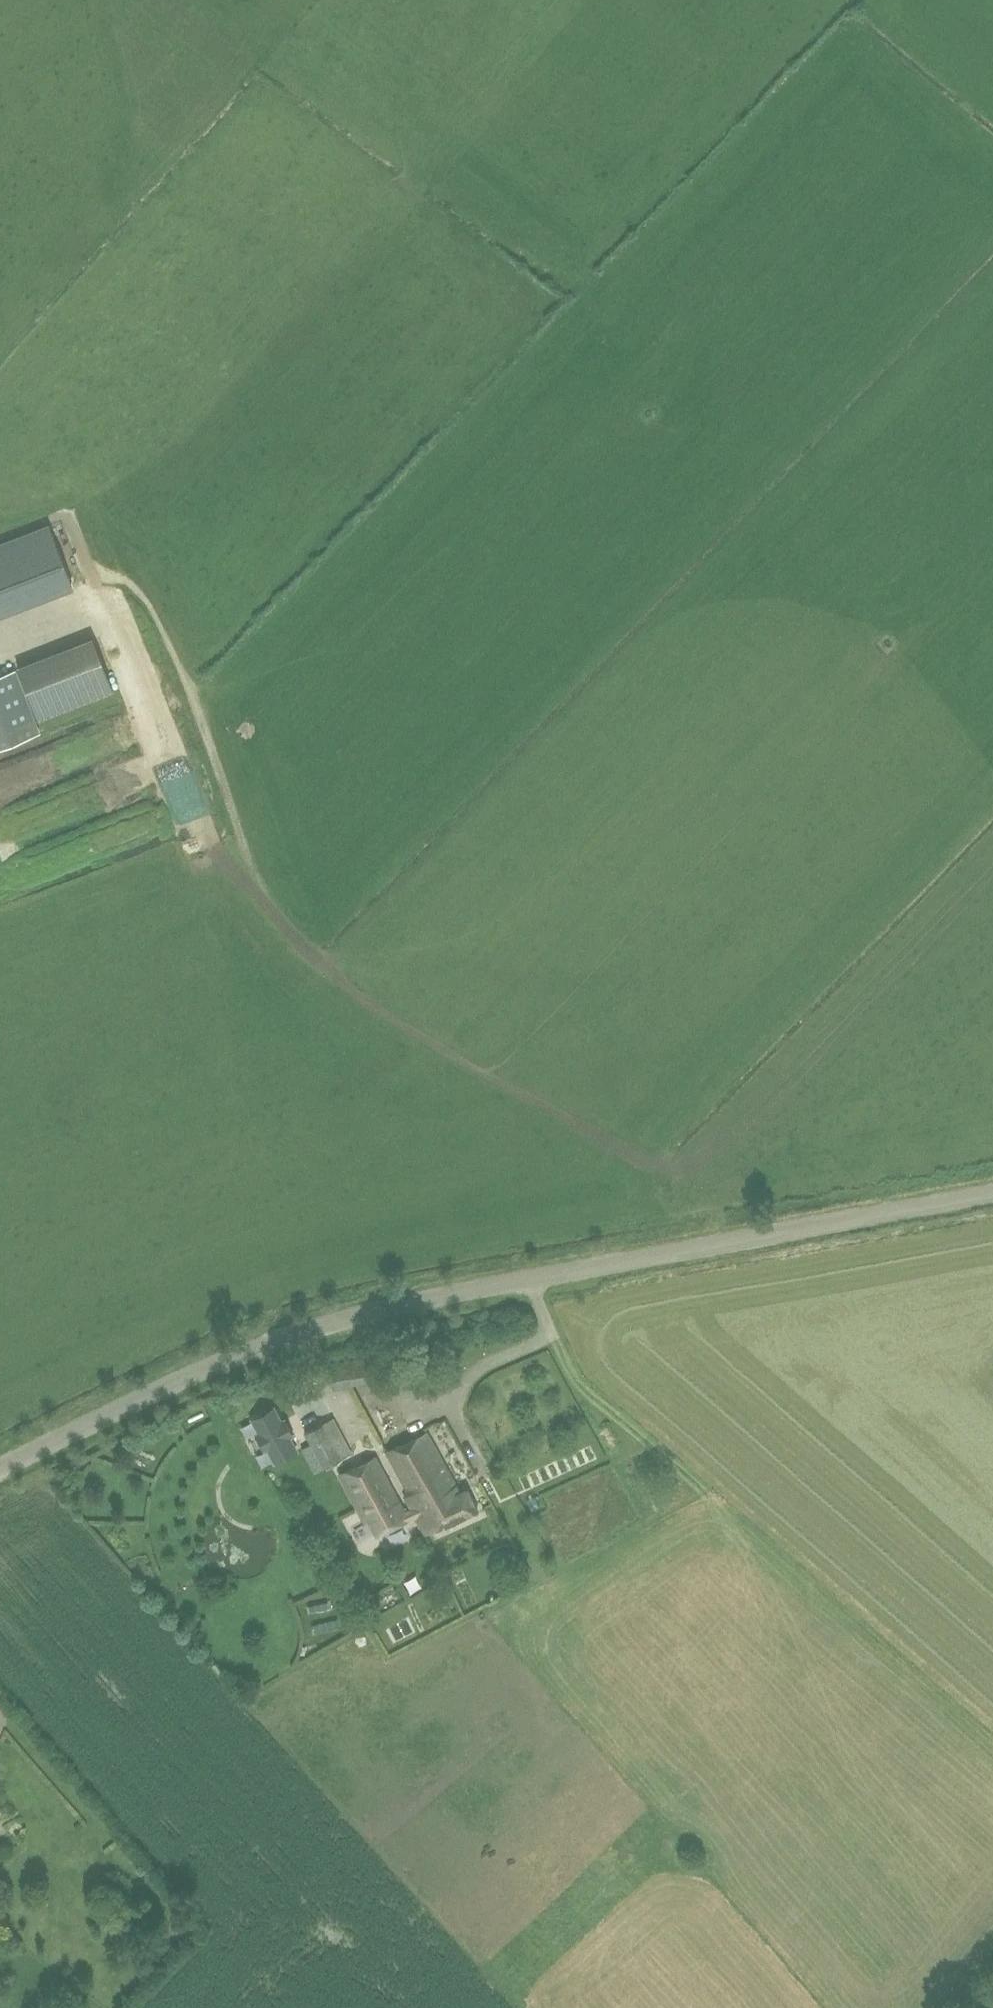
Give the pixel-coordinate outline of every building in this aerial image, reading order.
[(48,528),(0,547),(0,605),(68,579),(48,528)] [(14,670),(0,675),(0,748),(38,733),(34,722),(14,670)] [(270,1460),(291,1449),(284,1435),(287,1433),(279,1418),(276,1420),(268,1406),(247,1417),(270,1460)] [(304,1432),(323,1468),(342,1458),(322,1422),(304,1432)] [(405,1496),(409,1503),(416,1516),(425,1534),(476,1511),(466,1490),(458,1493),(425,1432),(386,1451),(407,1490),(405,1496)] [(377,1535),(416,1516),(409,1503),(401,1506),(375,1457),(339,1474),(366,1523),(369,1521),(377,1535)] [(312,1598),(315,1613),(333,1610),(330,1594),(312,1598)]
